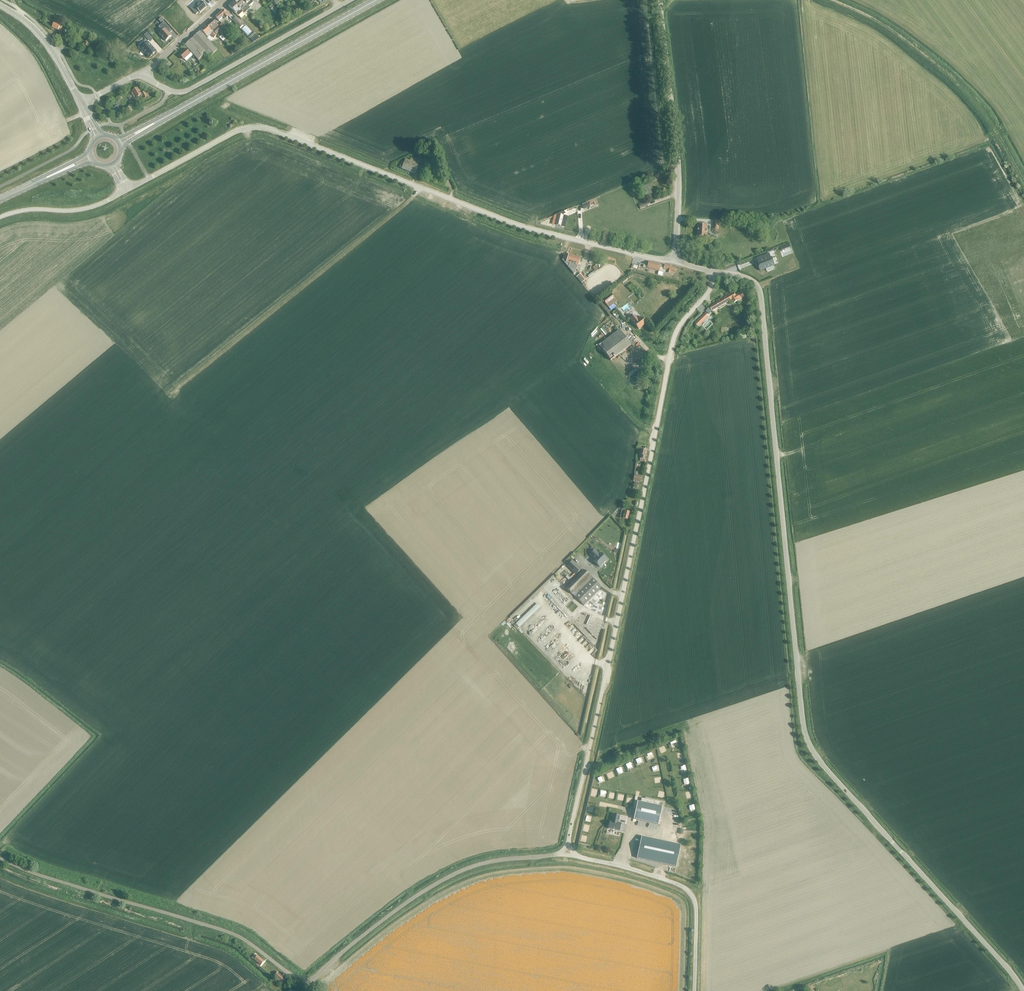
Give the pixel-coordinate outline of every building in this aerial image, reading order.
[(190,8),(196,15),(199,12),(200,13),(206,7),(200,0),(199,0),(190,8)] [(238,1),(247,11),(249,10),(250,8),(249,7),(253,3),(250,0),(239,0),(238,1)] [(247,11),(238,1),(235,4),(233,2),(228,6),(238,16),(242,13),(244,14),(247,11)] [(225,19),(228,16),(223,11),(217,16),(216,18),(219,21),(223,17),(225,19)] [(243,26),(235,18),(232,21),(240,29),(243,26)] [(212,30),(213,32),(216,35),(221,31),(217,27),(218,26),(213,20),(207,25),(212,30)] [(60,31),(62,27),(59,26),(60,23),(56,21),(55,24),(54,23),(52,27),(60,31)] [(163,23),(158,27),(162,32),(159,34),(166,41),(171,36),(169,34),(172,32),(163,23)] [(206,26),(201,31),(206,36),(207,38),(211,35),(214,38),(217,36),(213,33),(213,32),(212,30),(211,31),(206,26)] [(185,46),(191,53),(192,54),(193,55),(195,57),(198,61),(206,54),(209,58),(217,51),(200,32),(185,46)] [(143,43),(139,47),(141,49),(149,58),(151,56),(152,56),(153,55),(156,52),(151,46),(148,43),(146,41),(143,43)] [(184,51),(179,56),(183,60),(184,59),(186,61),(193,55),(192,54),(191,53),(185,46),(182,48),(184,51)] [(133,92),(131,93),(134,98),(136,97),(136,98),(140,96),(141,97),(142,96),(143,96),(144,98),(148,96),(146,93),(145,93),(144,92),(141,94),(137,88),(132,91),(133,92)] [(420,159),(417,157),(416,160),(411,158),(409,162),(405,160),(404,163),(402,163),(399,168),(414,174),(420,160),(420,159)] [(652,196),(648,188),(646,189),(645,187),(641,188),(645,199),(652,196)] [(554,217),(553,224),(560,226),(562,226),(565,227),(566,220),(562,219),(563,217),(563,216),(558,214),(554,217)] [(707,237),(708,226),(698,225),(697,237),(707,237)] [(763,261),(757,263),(760,271),(775,265),(772,257),(771,257),(769,254),(761,257),(763,261)] [(577,266),(580,259),(569,255),(566,262),(569,263),(568,268),(576,270),(577,266)] [(648,262),(647,269),(670,275),(671,272),(674,272),(675,268),(664,265),(664,266),(660,265),(648,262)] [(580,274),(576,277),(581,283),(585,280),(580,274)] [(710,307),(706,311),(709,314),(712,311),(732,300),(734,303),(744,297),(741,292),(735,296),(734,293),(718,302),(710,307)] [(609,308),(616,302),(617,301),(611,294),(603,300),(609,308)] [(705,313),(695,323),(698,326),(708,316),(705,313)] [(634,316),(630,319),(638,329),(645,324),(640,317),(637,319),(634,316)] [(619,330),(599,345),(610,361),(630,345),(619,330)] [(620,519),(623,519),(627,520),(629,513),(624,512),(621,511),(620,519)] [(599,567),(607,560),(600,553),(599,555),(594,550),(589,555),(594,560),(593,561),(599,567)] [(581,570),(572,561),(567,566),(576,575),(581,570)] [(583,606),(601,588),(583,570),(565,588),(583,606)] [(554,577),(552,576),(509,617),(510,619),(554,577)] [(515,624),(518,628),(540,607),(537,603),(515,624)] [(662,806),(658,806),(640,802),(637,801),(633,819),(658,824),(662,806)] [(618,823),(620,816),(613,814),(611,821),(610,821),(608,829),(619,831),(621,823),(618,823)] [(641,837),(637,859),(676,867),(681,845),(641,837)] [(261,965),(264,961),(257,956),(254,959),(261,965)] [(282,984),(286,980),(278,973),(275,976),(281,981),(280,982),(282,984)]
